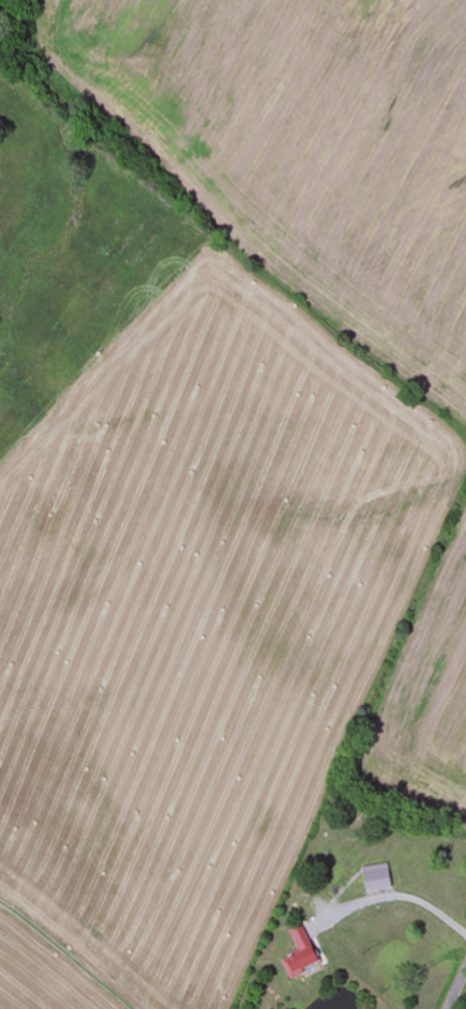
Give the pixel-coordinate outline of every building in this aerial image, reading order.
[(315,961),(304,941),(297,946),(299,950),(276,964),(285,979),(315,961)]
